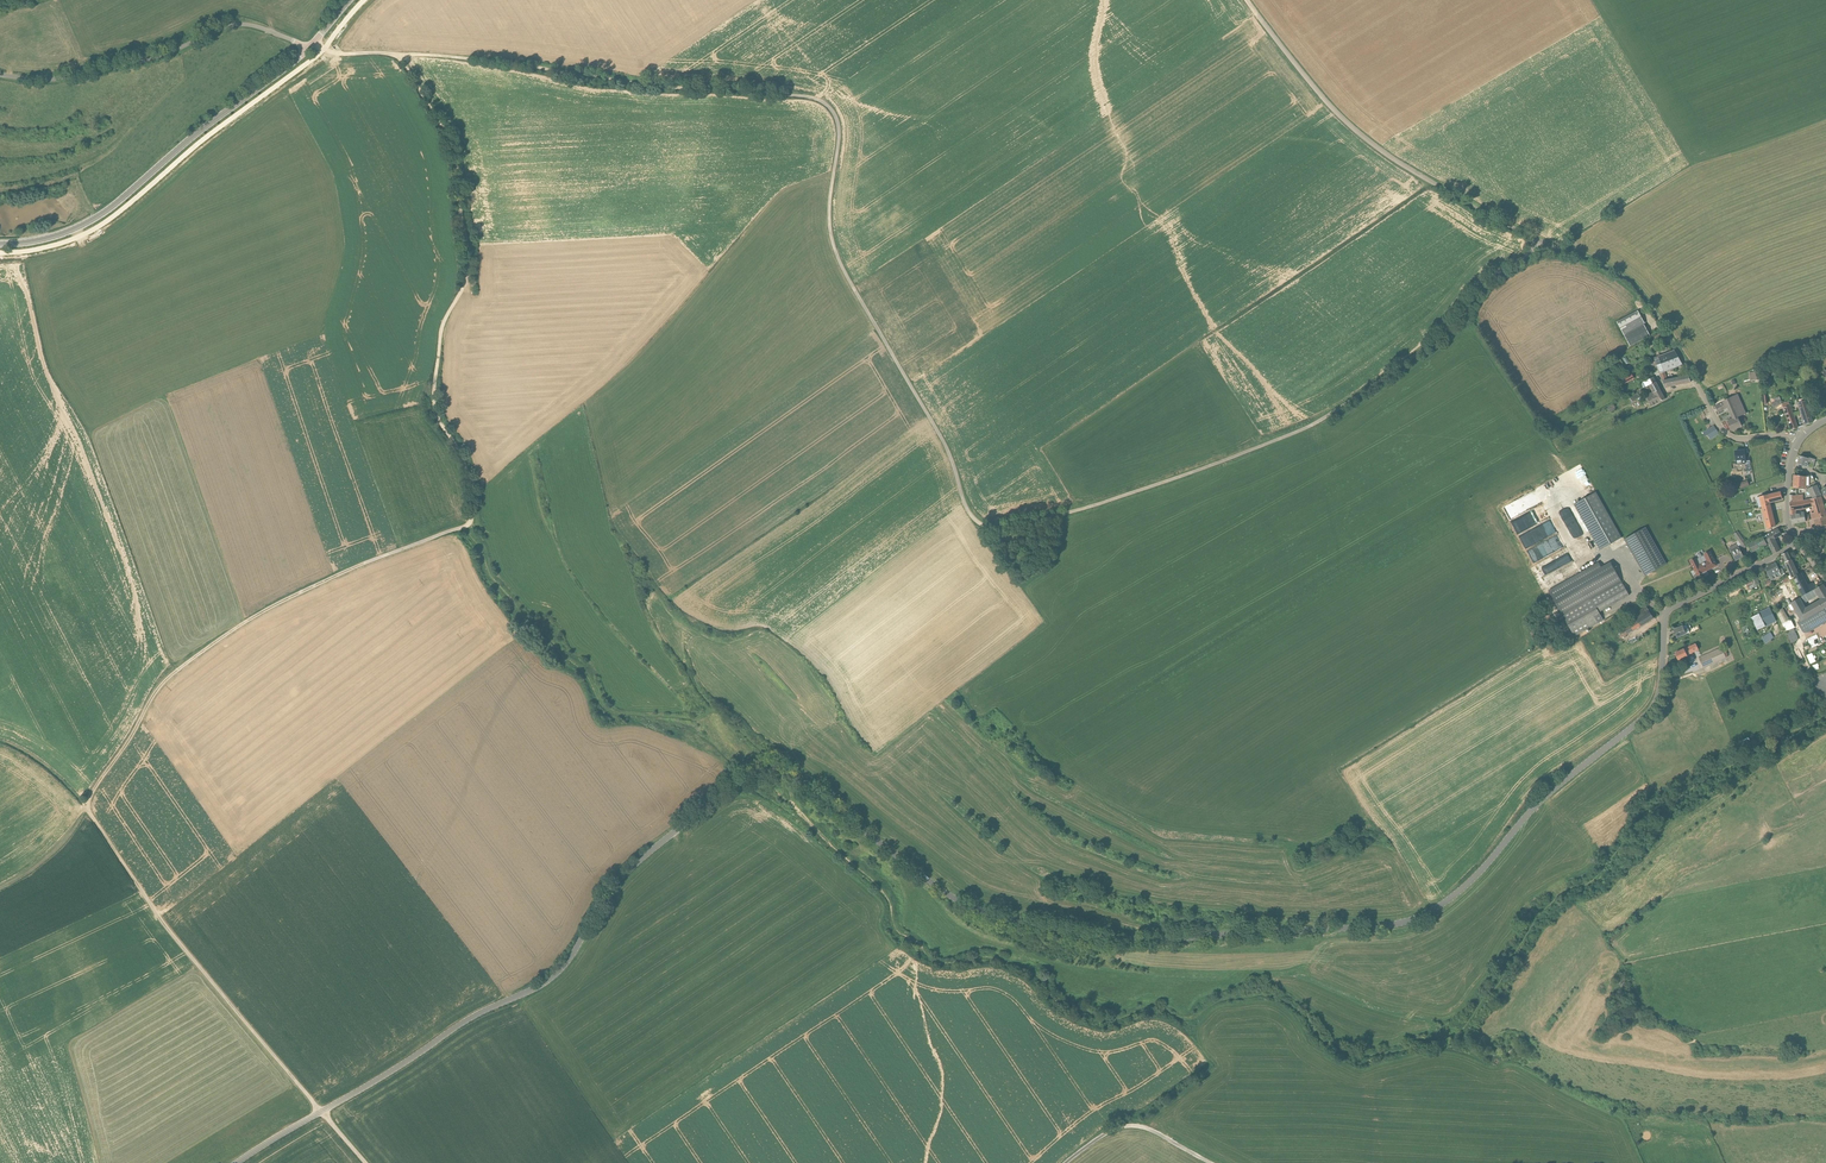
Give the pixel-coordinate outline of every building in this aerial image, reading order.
[(1645,323),(1638,311),(1617,322),(1624,335),(1645,323)] [(1630,346),(1650,335),(1644,325),(1624,335),(1630,346)] [(1660,373),(1664,372),(1682,365),(1678,357),(1674,351),(1675,351),(1674,350),(1669,352),(1654,358),(1654,359),(1655,359),(1655,361),(1658,368),(1660,373)] [(1750,380),(1759,379),(1758,371),(1753,372),(1749,372),(1750,380)] [(1632,373),(1621,379),(1624,385),(1634,379),(1632,373)] [(1689,376),(1663,381),(1665,388),(1691,382),(1689,376)] [(1659,389),(1653,377),(1644,382),(1646,386),(1649,385),(1653,392),(1654,393),(1659,390),(1659,389)] [(1647,395),(1653,406),(1665,399),(1659,389),(1659,390),(1654,393),(1653,392),(1647,395)] [(1639,395),(1642,393),(1640,390),(1636,392),(1637,392),(1630,397),(1632,402),(1640,397),(1639,395)] [(1723,401),(1724,403),(1726,408),(1728,407),(1731,413),(1743,407),(1737,395),(1723,401)] [(1782,403),(1780,397),(1773,399),(1775,407),(1782,404),(1783,408),(1792,430),(1798,428),(1789,401),(1782,403)] [(1803,420),(1810,417),(1805,398),(1797,400),(1798,402),(1796,403),(1803,420)] [(1726,408),(1724,403),(1715,407),(1716,408),(1718,412),(1726,408)] [(1739,417),(1746,413),(1743,407),(1731,413),(1733,419),(1739,417)] [(1731,431),(1742,426),(1739,417),(1733,419),(1727,422),(1731,431)] [(1805,425),(1812,423),(1810,417),(1803,420),(1805,425)] [(1719,434),(1718,433),(1716,430),(1707,435),(1710,440),(1719,434)] [(1751,471),(1751,468),(1750,458),(1745,458),(1744,450),(1736,451),(1736,456),(1736,464),(1745,463),(1746,468),(1746,471),(1751,471)] [(1813,468),(1815,460),(1809,458),(1808,459),(1800,456),(1797,464),(1813,468)] [(1806,487),(1810,485),(1816,483),(1815,482),(1814,479),(1812,475),(1811,476),(1806,477),(1794,475),(1793,488),(1806,489),(1806,487)] [(1821,493),(1820,493),(1817,485),(1806,489),(1808,491),(1809,491),(1813,499),(1821,497),(1821,494),(1821,493)] [(1600,550),(1622,538),(1596,492),(1574,504),(1600,550)] [(1759,507),(1762,507),(1770,505),(1769,503),(1782,499),(1780,492),(1770,495),(1770,496),(1769,496),(1769,495),(1768,495),(1767,495),(1757,497),(1759,507)] [(1813,499),(1790,503),(1791,510),(1791,515),(1792,523),(1810,520),(1808,512),(1804,513),(1796,514),(1795,510),(1804,508),(1814,506),(1816,513),(1811,514),(1812,519),(1814,518),(1815,526),(1825,524),(1825,517),(1825,516),(1825,515),(1821,498),(1821,497),(1813,499)] [(1770,505),(1762,507),(1768,529),(1775,527),(1770,505)] [(1643,526),(1622,538),(1643,574),(1664,562),(1643,526)] [(1778,529),(1763,536),(1767,544),(1768,544),(1770,549),(1773,554),(1780,551),(1774,539),(1777,537),(1781,535),(1780,533),(1779,530),(1778,529)] [(1733,534),(1738,541),(1739,542),(1740,544),(1745,541),(1738,531),(1735,533),(1733,534)] [(1750,548),(1752,552),(1767,544),(1763,536),(1747,544),(1750,548)] [(1744,556),(1739,548),(1737,544),(1729,548),(1731,552),(1736,561),(1744,556)] [(1696,559),(1690,562),(1697,575),(1717,565),(1710,552),(1704,555),(1705,556),(1697,561),(1696,559)] [(1782,555),(1785,563),(1791,560),(1788,552),(1781,555),(1782,555)] [(1792,561),(1791,560),(1785,563),(1790,575),(1782,579),(1784,584),(1790,581),(1799,576),(1798,574),(1792,561)] [(1611,562),(1602,567),(1599,562),(1549,589),(1575,635),(1604,619),(1600,612),(1629,595),(1611,562)] [(1780,569),(1779,569),(1776,563),(1766,569),(1768,575),(1769,575),(1771,581),(1774,580),(1785,574),(1782,569),(1781,570),(1780,569)] [(1798,598),(1815,589),(1812,582),(1807,585),(1801,573),(1798,574),(1799,576),(1790,581),(1798,598)] [(1759,584),(1757,578),(1752,580),(1752,579),(1745,582),(1748,589),(1755,587),(1755,588),(1758,587),(1757,585),(1759,584)] [(1798,622),(1804,633),(1825,620),(1825,591),(1823,585),(1815,589),(1798,598),(1791,603),(1797,614),(1801,621),(1798,622)] [(1777,609),(1782,621),(1789,619),(1784,606),(1777,609)] [(1654,618),(1650,613),(1646,607),(1634,615),(1638,621),(1618,633),(1621,638),(1640,626),(1641,627),(1654,618)] [(1758,630),(1776,621),(1769,608),(1752,617),(1758,630)] [(1786,632),(1787,631),(1791,643),(1795,641),(1792,634),(1796,632),(1794,628),(1795,628),(1791,619),(1782,623),(1786,632)] [(1689,633),(1688,629),(1684,630),(1683,626),(1674,629),(1677,637),(1689,633)] [(1771,631),(1762,636),(1766,643),(1775,637),(1771,631)] [(1678,660),(1692,654),(1692,653),(1698,650),(1696,644),(1675,653),(1678,660)] [(1704,667),(1726,657),(1722,648),(1700,658),(1704,667)] [(1811,663),(1816,661),(1813,652),(1808,654),(1811,663)] [(1693,672),(1692,667),(1680,669),(1681,672),(1675,673),(1676,676),(1693,672)]
